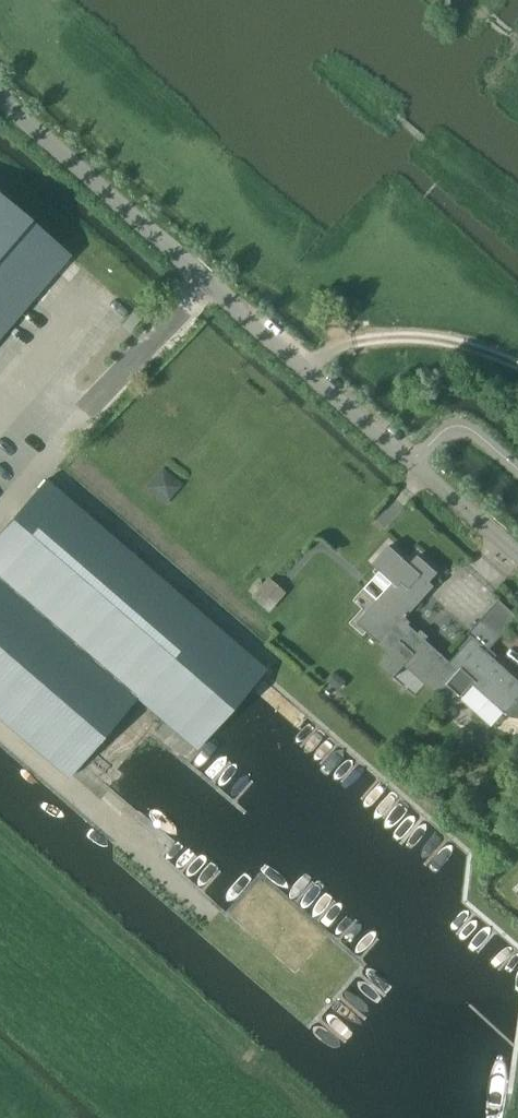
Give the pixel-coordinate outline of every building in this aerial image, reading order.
[(68,254),(0,195),(0,333),(68,254)] [(194,750),(264,669),(45,480),(0,532),(0,719),(67,777),(135,698),(194,750)] [(391,583),(355,623),(388,651),(411,625),(404,619),(433,586),(428,582),(437,573),(417,555),(409,564),(388,545),(371,564),(391,583)] [(267,577),(250,596),(266,611),(283,592),(267,577)] [(497,600),(478,621),(498,639),(517,617),(497,600)] [(437,694),(457,694),(472,684),(505,714),(505,713),(517,717),(517,673),(498,639),(478,621),(449,662),(448,663),(457,671),(446,683),(447,684),(437,694)] [(389,653),(377,665),(392,678),(402,666),(418,680),(436,696),(437,694),(447,684),(446,683),(457,671),(448,663),(449,662),(440,654),(410,628),(412,626),(411,625),(388,651),(389,653)] [(345,682),(335,674),(328,682),(338,690),(345,682)]
